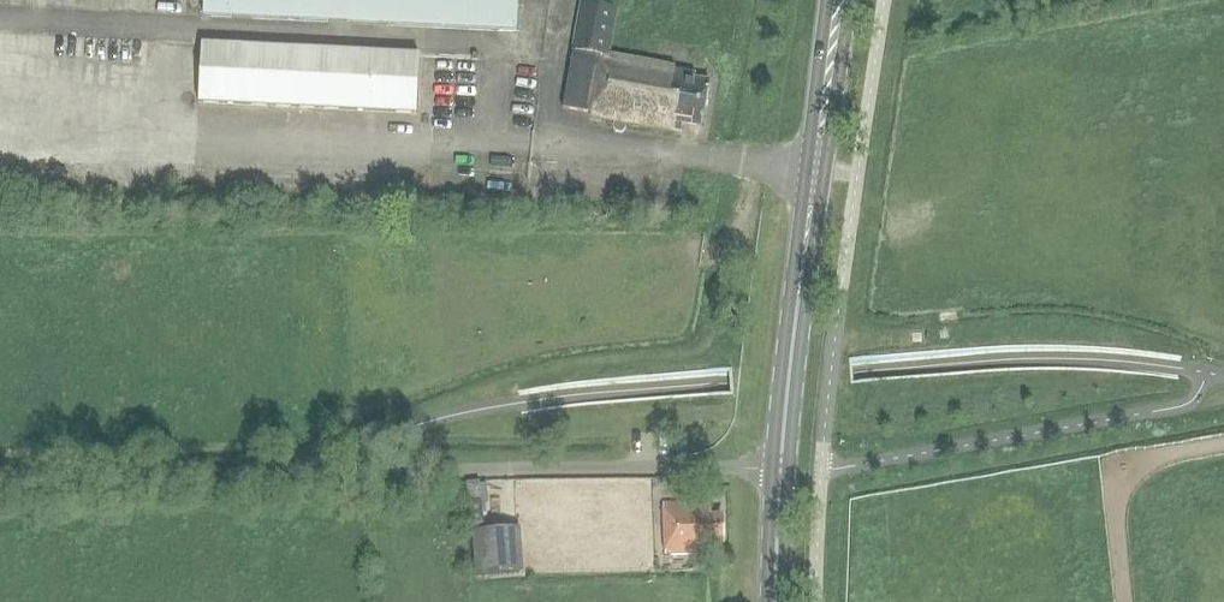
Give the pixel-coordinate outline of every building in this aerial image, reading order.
[(518,0),(203,0),(203,16),(517,32),(518,0)] [(703,125),(710,80),(695,78),(696,71),(675,68),(675,66),(608,56),(616,8),(580,3),(565,108),(593,113),(593,117),(617,121),(612,126),(615,132),(622,133),(626,128),(623,122),(676,130),(677,121),(703,125)] [(415,55),(198,44),(195,104),(412,116),(415,55)] [(470,524),(482,523),(480,502),(468,503),(470,524)] [(712,543),(721,543),(721,515),(709,515),(709,506),(691,506),(691,503),(663,504),(665,555),(713,554),(712,543)] [(522,571),(518,526),(469,530),(473,575),(522,571)]
